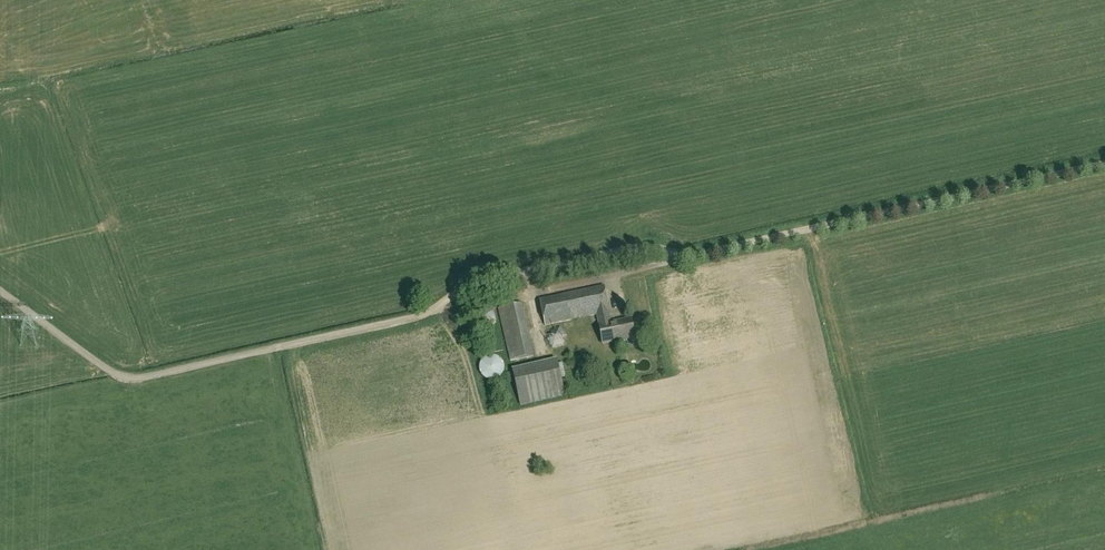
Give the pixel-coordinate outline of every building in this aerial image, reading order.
[(604,286),(540,299),(545,325),(596,315),(599,326),(598,326),(602,344),(635,337),(631,319),(611,323),(609,312),(610,312),(604,286)] [(533,356),(521,303),(498,308),(510,361),(533,356)] [(557,333),(559,344),(571,342),(569,331),(557,333)] [(503,374),(504,370),(504,365),(502,361),(499,358),(495,356),(491,356),(486,357),(483,360),(480,363),(479,367),(479,371),(481,375),(483,378),(486,380),(490,381),(494,381),(498,380),(501,377),(503,374)] [(561,381),(561,378),(565,376),(562,363),(558,364),(556,360),(512,370),(521,406),(565,395),(563,389),(569,388),(567,379),(561,381)]
